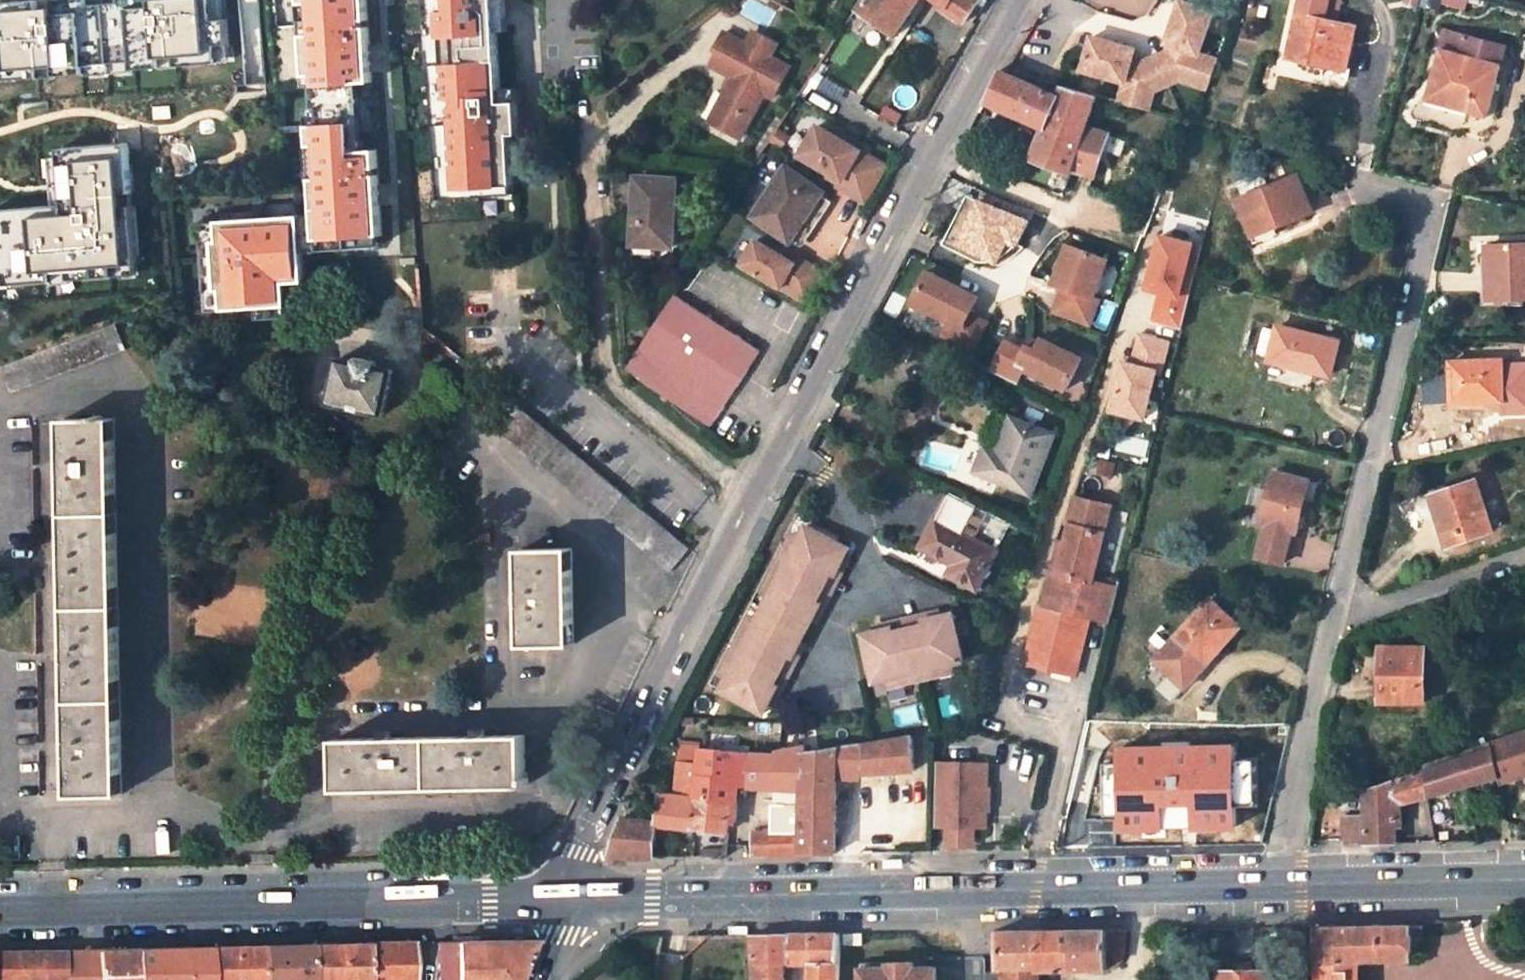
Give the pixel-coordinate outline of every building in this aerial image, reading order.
[(0,2),(0,77),(75,71),(74,63),(101,61),(96,4),(79,6),(79,0),(19,0),(0,2)] [(96,4),(101,61),(122,59),(124,67),(151,64),(150,56),(174,54),(175,63),(208,60),(206,43),(224,43),(222,16),(204,16),(203,0),(144,0),(144,1),(96,4)] [(304,81),(357,78),(354,0),(300,0),(304,81)] [(427,33),(434,33),(437,57),(426,57),(435,196),(502,192),(498,131),(509,133),(505,101),(492,103),(487,0),(425,0),(427,33)] [(918,0),(864,0),(857,10),(894,36),(918,0)] [(968,22),(979,4),(981,0),(935,0),(968,22)] [(1327,0),(1294,0),(1282,57),(1289,59),(1295,35),(1300,14),(1322,19),(1327,0)] [(1180,79),(1199,86),(1210,57),(1200,54),(1214,12),(1181,1),(1167,43),(1172,45),(1170,50),(1155,56),(1168,84),(1180,79)] [(1322,19),(1300,14),(1295,35),(1304,37),(1297,61),(1344,71),(1355,27),(1322,19)] [(777,41),(755,29),(748,43),(770,54),(777,41)] [(1488,117),(1503,66),(1501,65),(1506,47),(1476,39),(1478,34),(1464,30),(1463,36),(1447,32),(1442,50),(1430,93),(1467,103),(1464,111),(1488,117)] [(748,43),(725,31),(715,49),(718,51),(712,63),(734,75),(710,120),(741,136),(765,91),(773,96),(790,65),(770,54),(748,43)] [(1289,59),(1297,61),(1304,37),(1295,35),(1289,59)] [(1091,37),(1082,70),(1125,82),(1122,92),(1152,100),(1155,90),(1168,84),(1155,56),(1140,63),(1132,60),(1135,48),(1091,37)] [(836,62),(842,53),(831,46),(825,55),(836,62)] [(1219,60),(1210,57),(1199,86),(1209,89),(1219,60)] [(811,104),(829,76),(816,69),(799,97),(811,104)] [(1095,178),(1110,134),(1087,128),(1097,96),(1063,86),(1059,96),(1006,73),(1001,71),(987,103),(1045,129),(1033,159),(1070,174),(1072,170),(1095,178)] [(1122,92),(1119,102),(1149,110),(1152,100),(1122,92)] [(1462,118),(1464,111),(1467,103),(1430,93),(1425,108),(1462,118)] [(783,121),(778,118),(755,155),(760,158),(771,140),(778,129),(783,121)] [(340,119),(305,122),(312,239),(373,236),(366,153),(342,153),(340,119)] [(865,202),(885,164),(816,125),(799,156),(842,180),(838,186),(865,202)] [(782,147),(789,136),(778,129),(771,140),(782,147)] [(54,148),(57,201),(0,206),(0,282),(128,272),(118,142),(54,148)] [(824,191),(785,165),(753,217),(790,242),(824,191)] [(1242,197),(1238,199),(1254,238),(1278,228),(1315,212),(1298,173),(1267,186),(1242,197)] [(1238,185),(1242,197),(1267,186),(1264,175),(1238,185)] [(678,180),(637,177),(633,245),(675,247),(678,180)] [(1028,218),(974,197),(951,241),(992,263),(1003,243),(1013,247),(1028,218)] [(1278,228),(1254,238),(1259,250),(1282,240),(1278,228)] [(794,263),(756,240),(741,266),(806,305),(824,273),(798,257),(794,263)] [(1486,246),(1489,296),(1524,295),(1524,245),(1486,246)] [(1063,290),(1055,314),(1091,326),(1099,301),(1094,299),(1107,260),(1067,246),(1057,276),(1065,279),(1061,289),(1063,290)] [(1143,309),(1153,276),(1134,270),(1123,303),(1143,309)] [(280,272),(265,277),(274,307),(290,302),(280,272)] [(944,336),(975,351),(989,324),(971,315),(974,309),(966,305),(971,293),(928,272),(913,303),(951,322),(944,336)] [(1053,286),(1061,289),(1065,279),(1057,276),(1053,286)] [(980,297),(971,293),(966,305),(974,309),(980,297)] [(712,426),(760,352),(674,295),(627,369),(712,426)] [(12,392),(126,349),(115,322),(1,365),(12,392)] [(1340,340),(1277,326),(1276,332),(1269,356),(1268,362),(1331,376),(1340,340)] [(1269,356),(1276,332),(1264,329),(1257,353),(1269,356)] [(1124,363),(1112,410),(1144,419),(1156,372),(1161,373),(1168,343),(1140,336),(1133,365),(1124,363)] [(1031,339),(1028,347),(1037,351),(1040,344),(1031,339)] [(1025,370),(1067,391),(1082,360),(1042,340),(1040,344),(1037,351),(1028,347),(1025,351),(1008,343),(993,371),(1019,384),(1025,370)] [(358,363),(340,359),(331,405),(383,415),(391,371),(374,367),(376,363),(374,360),(362,357),(359,359),(358,363)] [(1503,361),(1450,363),(1452,403),(1504,402),(1503,361)] [(477,409),(670,572),(690,548),(495,386),(477,409)] [(98,417),(62,418),(63,460),(64,474),(65,554),(66,569),(67,648),(68,663),(69,742),(70,757),(71,795),(123,795),(115,417),(105,417),(105,414),(98,414),(98,417)] [(1057,435),(1010,417),(997,451),(986,447),(975,471),(1032,494),(1057,435)] [(1310,480),(1273,471),(1260,524),(1265,525),(1258,557),(1284,563),(1292,532),(1297,533),(1305,500),(1310,480)] [(1318,482),(1310,480),(1305,500),(1313,502),(1318,482)] [(1445,516),(1439,518),(1448,546),(1492,530),(1476,482),(1438,494),(1445,516)] [(948,574),(979,588),(1011,521),(951,492),(922,547),(954,563),(948,574)] [(1431,496),(1439,518),(1445,516),(1438,494),(1431,496)] [(1038,608),(1025,663),(1075,676),(1090,619),(1110,624),(1119,588),(1091,582),(1094,573),(1111,505),(1076,496),(1069,521),(1073,522),(1067,544),(1059,542),(1042,608),(1038,608)] [(728,677),(722,689),(766,711),(772,700),(780,684),(776,682),(790,654),(794,656),(802,640),(814,617),(822,601),(818,599),(833,571),(837,573),(845,557),(851,546),(807,523),(801,535),(793,550),(786,546),(771,577),(778,580),(770,595),(758,618),(751,633),(744,629),(729,659),(736,663),(728,677)] [(786,546),(793,550),(801,535),(794,532),(786,546)] [(572,547),(520,547),(521,589),(521,603),(522,647),(574,646),(572,547)] [(822,601),(814,617),(818,620),(849,559),(845,557),(837,573),(833,571),(818,599),(822,601)] [(1121,580),(1094,573),(1091,582),(1119,588),(1121,580)] [(763,591),(770,595),(778,580),(771,577),(763,591)] [(1220,650),(1241,626),(1211,598),(1176,638),(1156,661),(1182,685),(1203,662),(1217,648),(1220,650)] [(876,626),(877,631),(894,627),(895,631),(926,625),(925,620),(942,617),(941,612),(876,626)] [(744,629),(751,633),(758,618),(752,614),(744,629)] [(864,633),(874,681),(887,679),(903,675),(905,683),(938,676),(936,668),(952,665),(965,662),(955,614),(942,617),(925,620),(926,625),(895,631),(894,627),(877,631),(864,633)] [(780,684),(772,700),(776,703),(807,642),(802,640),(794,656),(790,654),(776,682),(780,684)] [(1426,647),(1383,646),(1382,703),(1425,702),(1426,647)] [(721,674),(728,677),(736,663),(729,659),(721,674)] [(936,668),(938,676),(954,672),(952,665),(936,668)] [(887,679),(889,686),(905,683),(903,675),(887,679)] [(1122,780),(1188,780),(1189,745),(1171,745),(1170,756),(1149,756),(1152,721),(1131,720),(1122,780)] [(1394,806),(1404,804),(1499,777),(1499,783),(1524,774),(1524,731),(1422,766),(1424,773),(1390,783),(1390,780),(1363,789),(1363,815),(1358,815),(1349,815),(1344,815),(1344,843),(1395,843),(1395,828),(1394,806)] [(375,737),(335,738),(336,791),(527,788),(525,734),(485,734),(468,735),(391,737),(375,737)] [(836,853),(838,775),(915,769),(915,764),(913,737),(803,755),(801,853),(836,853)] [(681,745),(676,794),(660,794),(658,821),(657,825),(692,829),(695,796),(700,747),(681,745)] [(777,751),(776,753),(700,747),(695,796),(732,798),(733,786),(743,787),(776,789),(775,804),(783,805),(782,830),(752,832),(753,854),(801,853),(803,755),(806,747),(777,751)] [(937,763),(934,825),(949,826),(948,845),(967,846),(967,841),(970,838),(975,838),(975,826),(988,826),(988,808),(991,808),(991,790),(989,789),(989,764),(937,763)] [(1188,807),(1188,780),(1122,780),(1121,786),(1117,806),(1188,807)] [(1121,786),(1106,784),(1102,811),(1114,812),(1114,806),(1117,806),(1121,786)] [(743,787),(733,786),(732,798),(741,798),(743,787)] [(692,829),(727,832),(732,798),(695,796),(692,829)] [(1394,806),(1395,828),(1404,827),(1404,804),(1394,806)] [(1117,806),(1114,806),(1114,812),(1113,846),(1187,845),(1188,807),(1117,806)] [(1477,806),(1471,807),(1474,822),(1481,820),(1477,806)] [(658,821),(622,817),(610,858),(654,857),(657,825),(658,821)] [(975,846),(975,838),(970,838),(967,841),(967,846),(975,846)] [(1317,979),(1349,979),(1349,960),(1411,959),(1412,926),(1317,928),(1317,979)] [(1043,970),(1108,969),(1108,965),(1122,965),(1128,959),(1127,931),(1041,932),(1041,968),(1008,967),(1009,979),(1043,979),(1043,970)] [(1041,968),(1041,932),(1001,932),(1002,967),(1008,967),(1041,968)] [(753,936),(755,979),(786,979),(786,966),(810,966),(812,935),(753,936)] [(810,966),(809,979),(839,979),(840,965),(842,965),(845,935),(812,935),(810,966)] [(847,936),(847,947),(866,946),(866,936),(847,936)] [(440,979),(516,979),(531,940),(467,942),(440,942),(440,979)] [(415,963),(415,943),(314,945),(315,979),(416,979),(415,963)] [(415,963),(426,963),(425,943),(415,943),(415,963)] [(264,979),(315,979),(314,945),(263,946),(264,979)] [(263,946),(211,948),(212,979),(264,979),(263,946)] [(211,948),(137,949),(138,979),(212,979),(211,948)] [(137,949),(99,950),(100,979),(138,979),(137,949)] [(99,950),(65,951),(66,979),(100,979),(99,950)] [(65,951),(0,952),(0,979),(66,979),(65,951)] [(863,979),(938,979),(938,968),(917,969),(917,964),(863,964),(863,979)] [(1222,972),(1222,979),(1271,979),(1270,972),(1256,972),(1255,964),(1237,964),(1237,972),(1222,972)]
